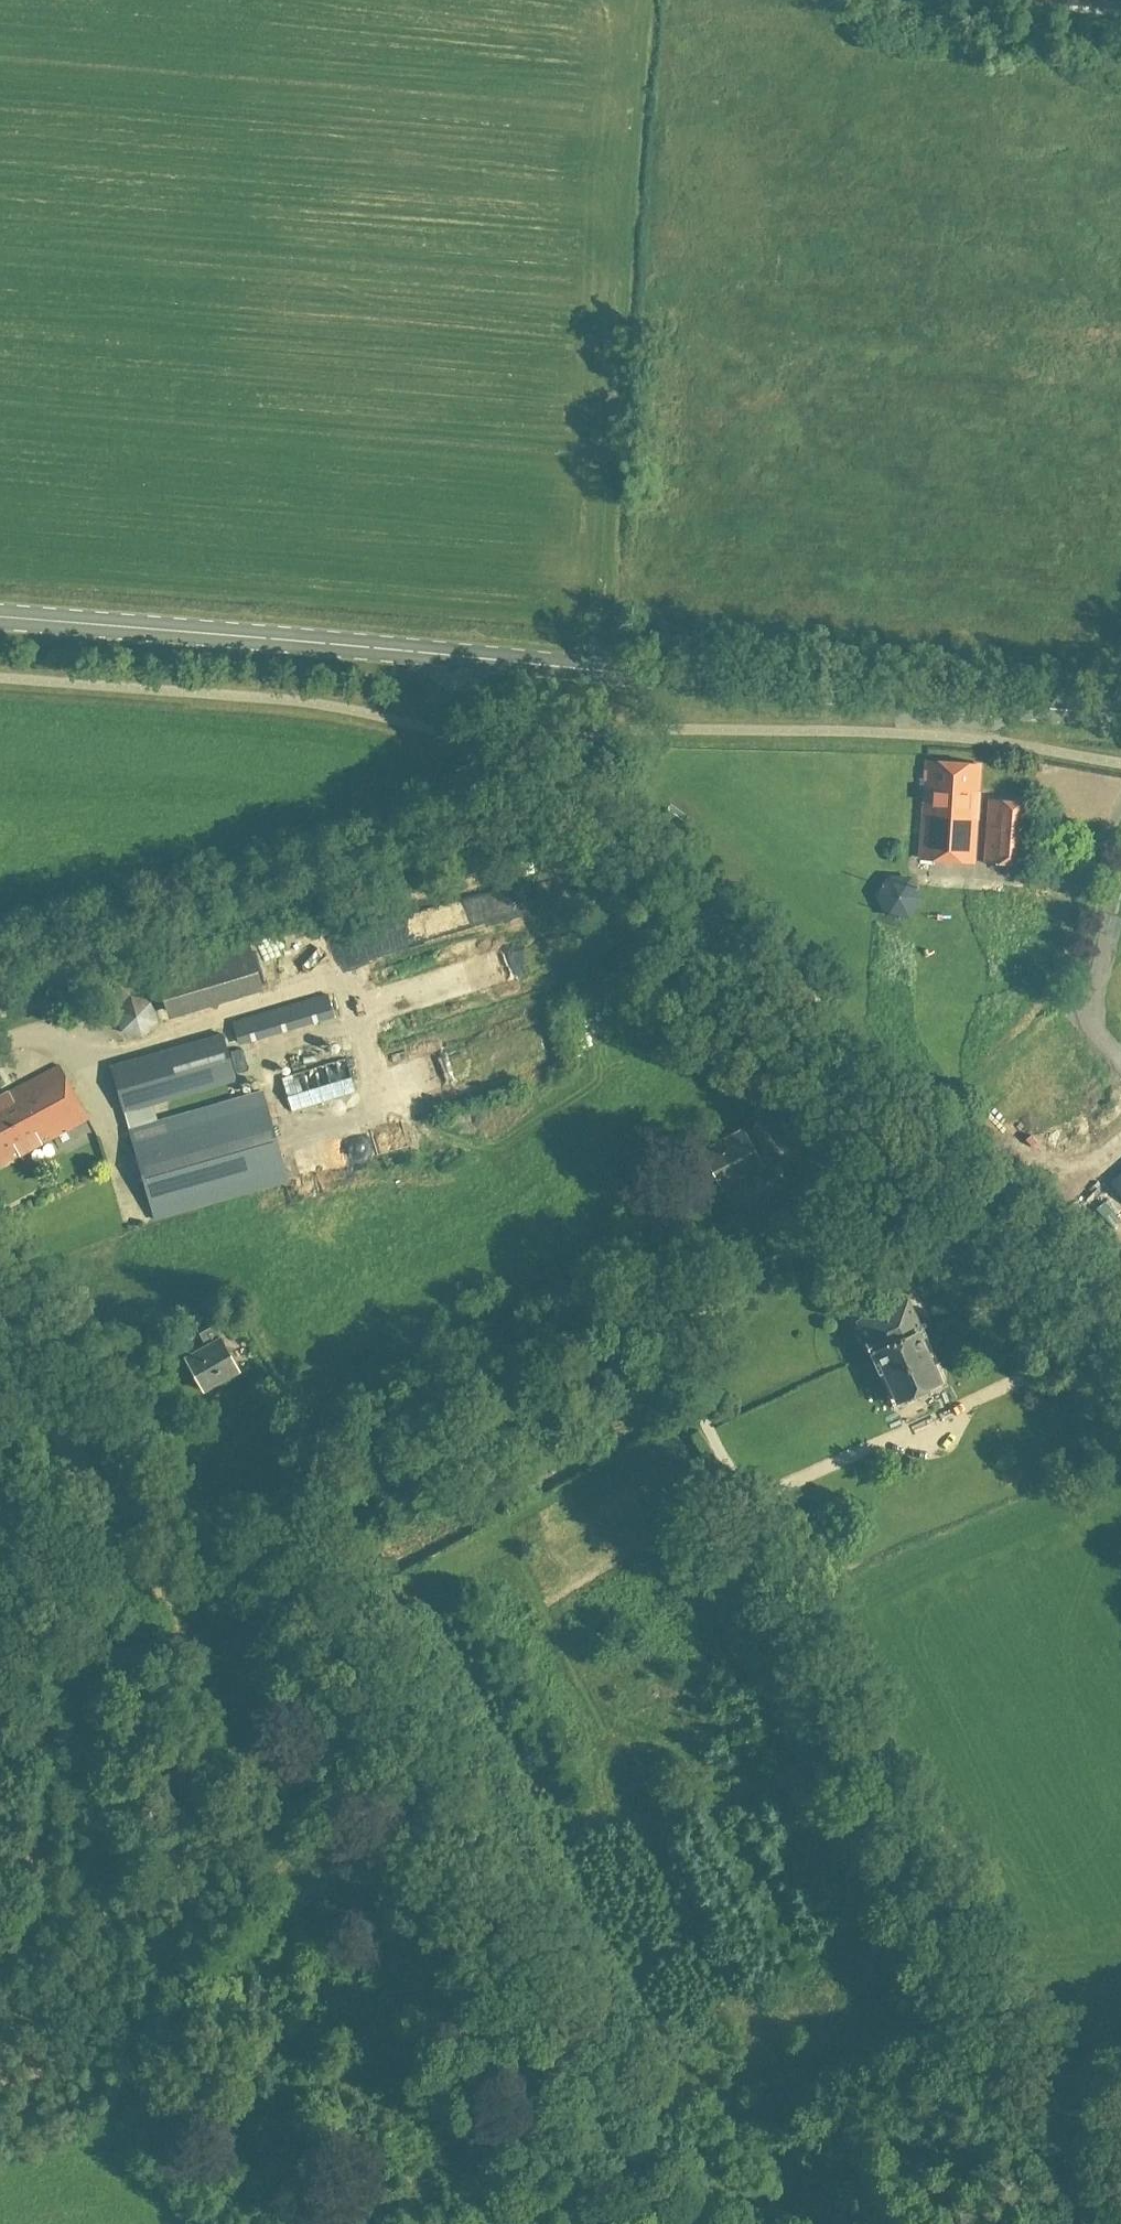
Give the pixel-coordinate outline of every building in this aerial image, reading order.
[(974,861),(979,764),(926,761),(921,858),(974,861)] [(1031,865),(1036,802),(989,799),(984,862),(1031,865)] [(874,874),(874,915),(910,915),(911,874),(874,874)] [(170,1016),(262,989),(248,941),(156,968),(170,1016)] [(463,985),(543,966),(537,941),(457,960),(463,985)] [(144,1038),(158,1021),(152,998),(131,995),(121,984),(105,1000),(115,1010),(121,1032),(144,1038)] [(238,1042),(335,1014),(328,993),(232,1021),(238,1042)] [(111,1066),(129,1127),(155,1119),(151,1104),(236,1080),(223,1033),(111,1066)] [(285,1111),(350,1090),(337,1052),(273,1074),(285,1111)] [(88,1118),(60,1064),(9,1092),(0,1097),(0,1165),(88,1118)] [(155,1219),(288,1180),(262,1091),(129,1129),(155,1219)] [(758,1118),(795,1150),(809,1134),(772,1102),(758,1118)] [(701,1151),(722,1190),(764,1167),(772,1162),(762,1146),(755,1150),(743,1128),(701,1151)] [(1112,1181),(1120,1191),(1120,1174),(1112,1181)] [(898,1399),(940,1380),(919,1333),(923,1331),(908,1297),(857,1320),(873,1354),(877,1352),(898,1399)] [(205,1390),(241,1370),(215,1325),(201,1333),(207,1344),(186,1356),(205,1390)]
